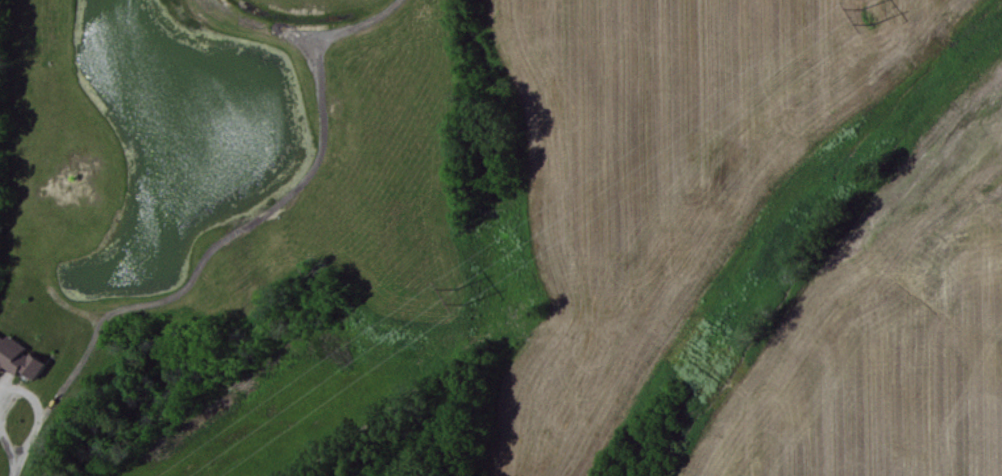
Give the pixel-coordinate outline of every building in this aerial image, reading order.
[(23,350),(25,347),(6,335),(4,339),(0,336),(0,369),(2,366),(14,375),(17,371),(32,380),(43,363),(23,350)]
